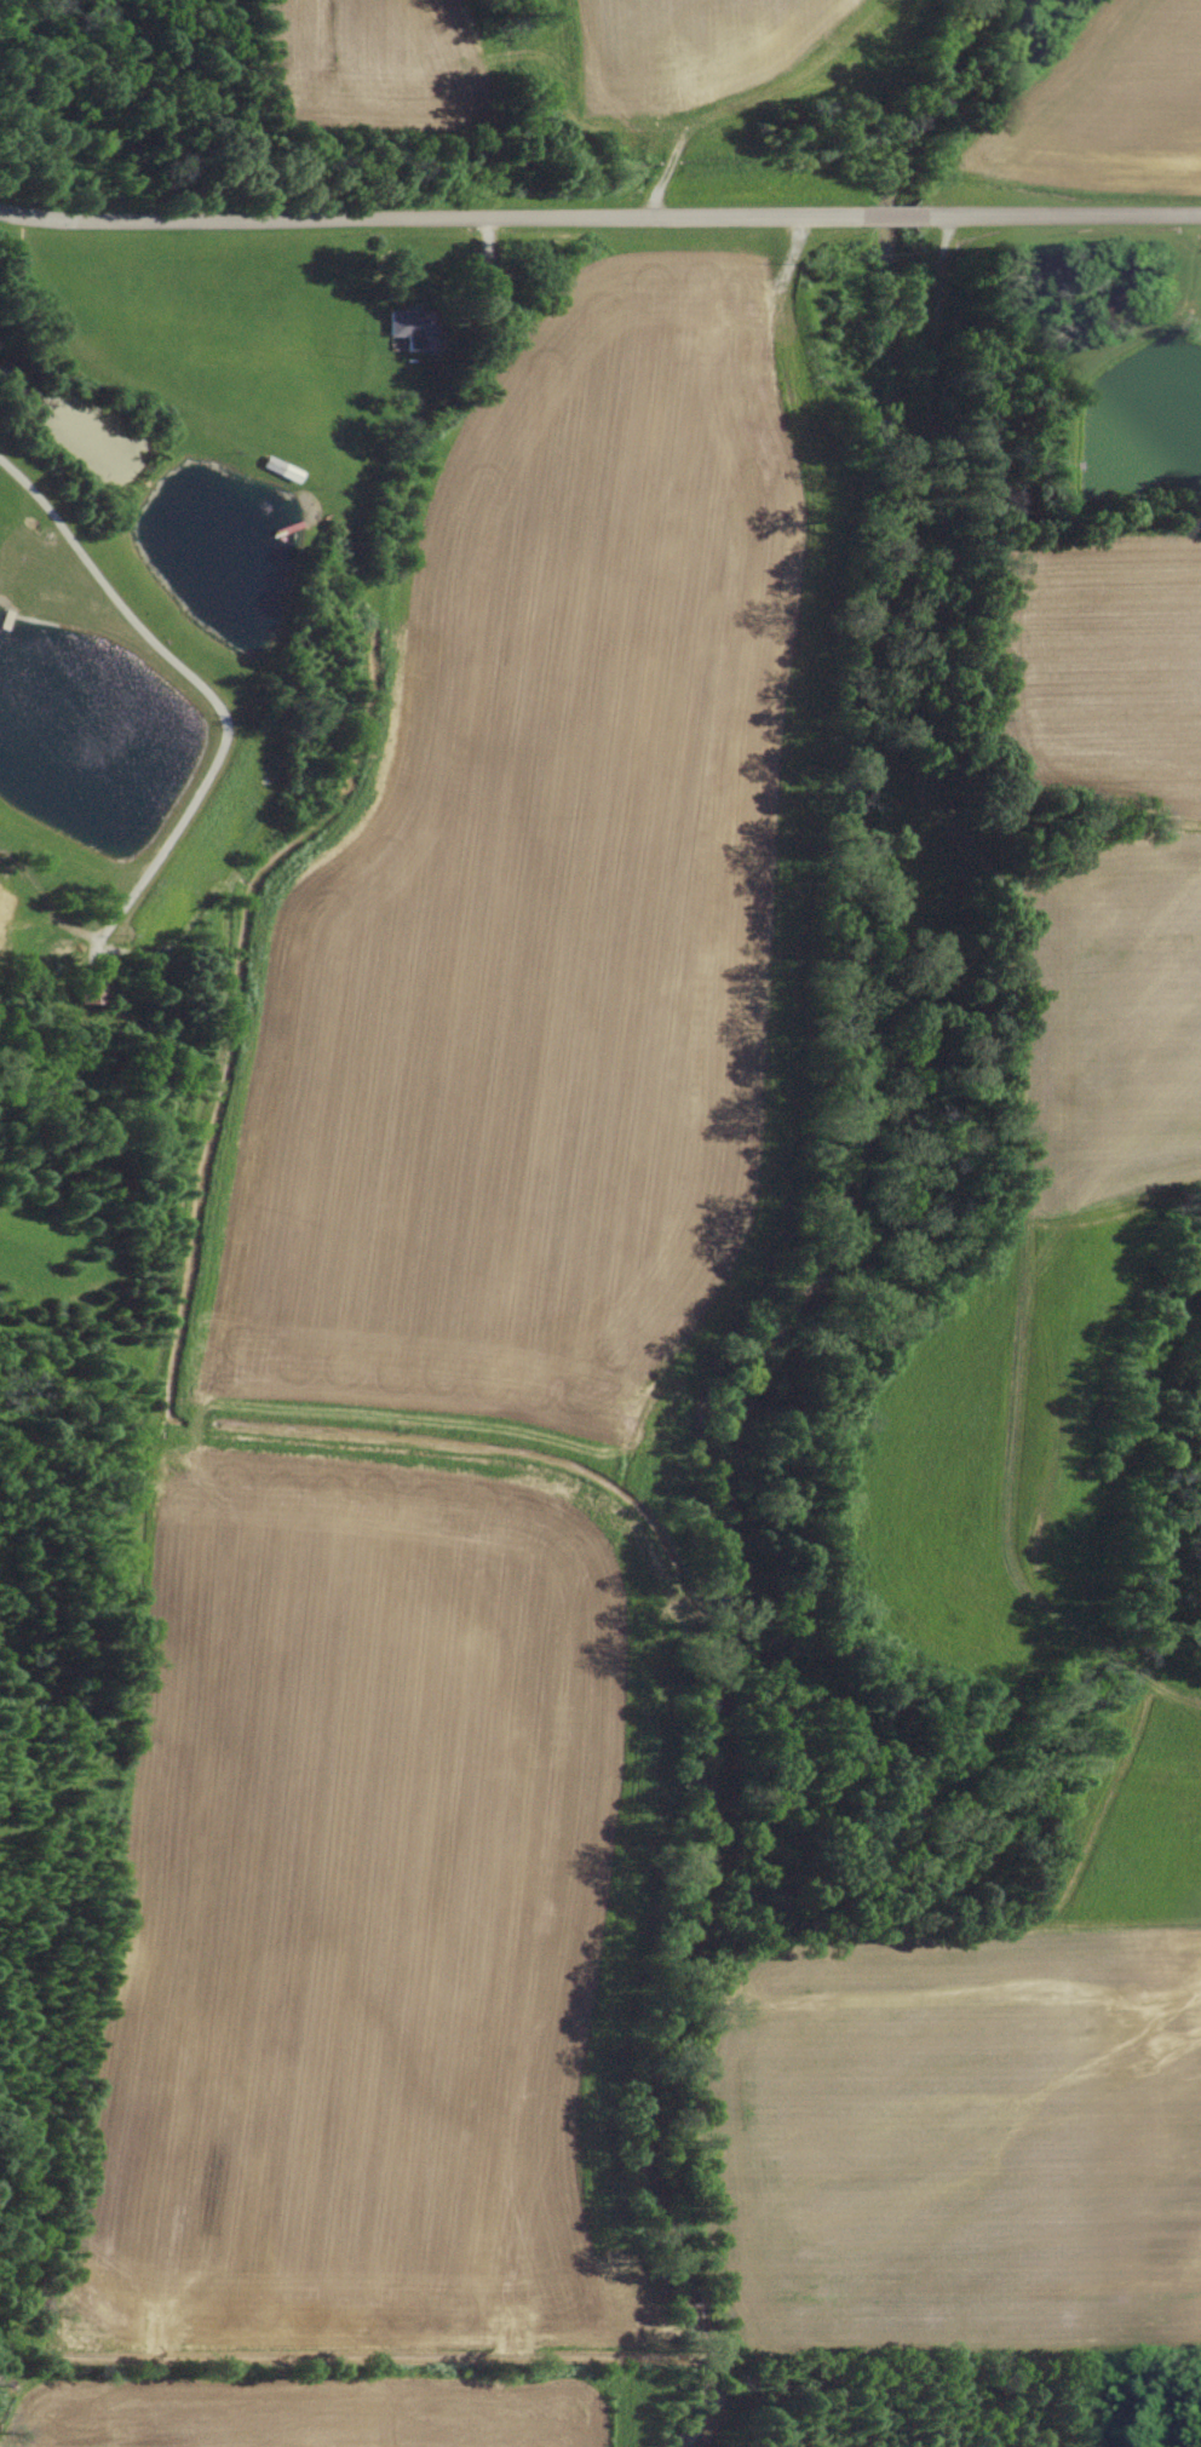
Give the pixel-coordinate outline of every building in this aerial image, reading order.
[(381,321),(396,321),(396,316),(407,316),(407,321),(423,321),(423,358),(381,358),(381,321)] [(254,473),(288,490),(293,482),(259,465),(254,473)]
